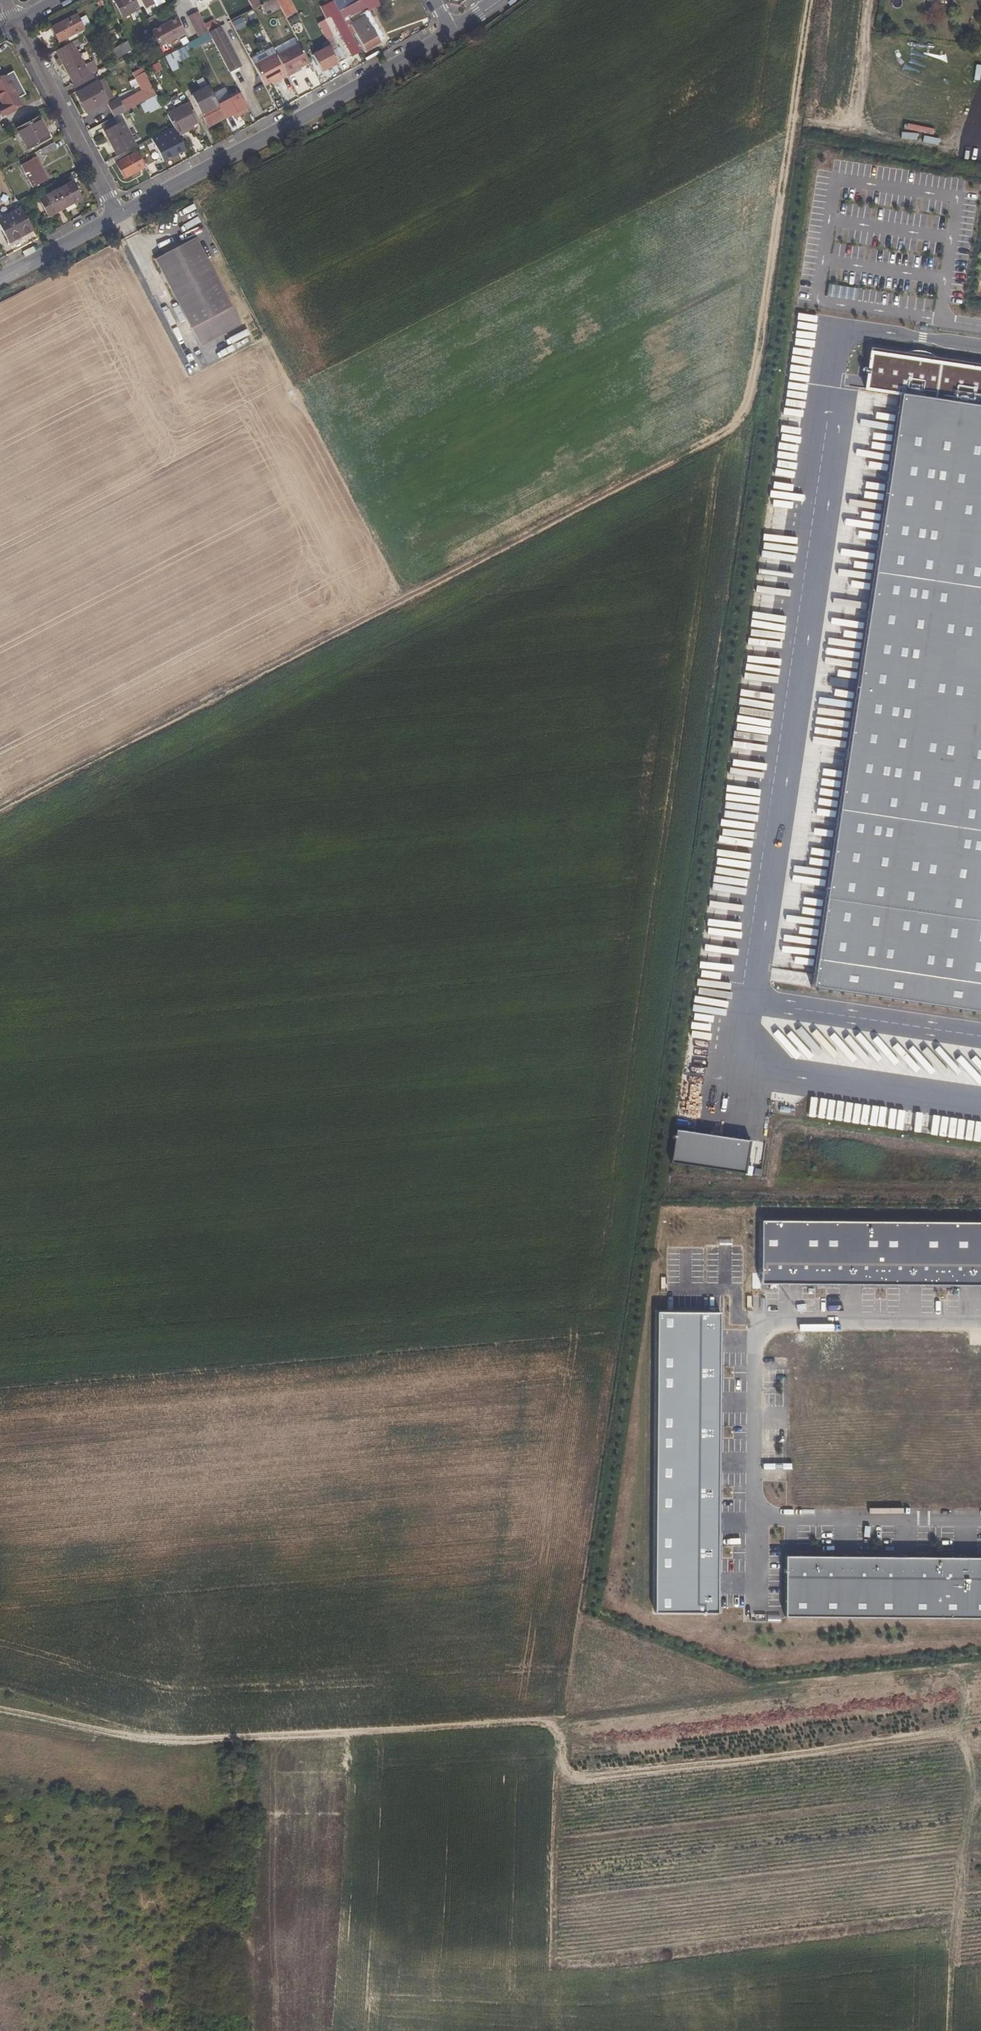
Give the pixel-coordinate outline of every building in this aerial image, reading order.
[(123,19),(139,10),(134,0),(115,0),(113,1),(123,19)] [(257,0),(247,0),(252,10),(259,6),(260,6),(257,0)] [(280,9),(276,0),(272,0),(260,6),(259,6),(267,21),(272,19),(270,14),(280,9)] [(285,19),(294,14),(287,0),(276,0),(280,9),(285,19)] [(361,0),(347,0),(343,2),(342,0),(335,0),(333,1),(338,12),(361,0)] [(343,21),(366,9),(361,0),(338,12),(343,21)] [(343,21),(338,12),(330,17),(351,58),(360,53),(343,21)] [(363,14),(365,16),(351,24),(365,51),(380,43),(378,40),(382,38),(368,12),(363,14)] [(198,14),(189,18),(199,38),(208,33),(204,25),(198,14)] [(81,38),(86,35),(76,15),(51,28),(58,43),(70,37),(73,42),(81,38)] [(84,15),(79,18),(83,27),(89,24),(84,15)] [(237,30),(244,26),(239,16),(231,21),(237,30)] [(176,19),(151,32),(159,48),(185,34),(176,19)] [(204,25),(208,32),(217,28),(213,21),(204,25)] [(219,27),(208,33),(210,37),(229,73),(240,67),(219,27)] [(200,47),(198,43),(210,37),(208,33),(199,38),(186,45),(187,47),(190,52),(200,47)] [(73,42),(56,51),(60,58),(56,60),(59,66),(63,64),(69,76),(85,67),(75,48),(83,43),(81,38),(73,42)] [(328,47),(337,64),(345,60),(338,48),(336,49),(330,38),(325,41),(328,47)] [(112,50),(116,59),(132,51),(127,42),(112,50)] [(294,71),(300,68),(309,63),(298,43),(276,55),(288,77),(295,73),(294,71)] [(165,59),(171,71),(180,66),(178,62),(192,56),(190,52),(187,47),(165,59)] [(337,64),(328,47),(312,56),(321,73),(337,64)] [(254,66),(265,86),(272,82),(277,79),(278,82),(286,78),(274,56),(254,66)] [(154,74),(162,69),(157,61),(149,66),(154,74)] [(70,75),(72,81),(85,76),(83,70),(70,75)] [(12,73),(0,79),(0,100),(3,105),(7,114),(22,106),(18,99),(25,96),(12,73)] [(106,101),(95,80),(92,74),(72,84),(87,113),(105,103),(107,102),(106,101)] [(119,99),(107,106),(113,118),(144,102),(156,96),(144,74),(135,78),(142,91),(120,103),(119,99)] [(95,80),(106,101),(113,97),(102,77),(95,80)] [(191,96),(208,127),(225,119),(208,87),(191,96)] [(169,99),(173,108),(185,103),(181,94),(169,99)] [(246,109),(239,94),(219,104),(227,119),(246,109)] [(156,96),(144,102),(150,112),(161,106),(156,96)] [(88,115),(107,106),(105,103),(87,113),(88,115)] [(172,128),(176,134),(199,123),(188,103),(166,115),(172,128)] [(49,138),(39,118),(17,130),(27,150),(49,138)] [(133,148),(120,124),(105,132),(118,156),(128,151),(133,148)] [(170,127),(147,140),(160,163),(183,149),(170,127)] [(44,157),(58,150),(54,143),(40,150),(44,157)] [(138,171),(154,162),(146,147),(130,155),(128,151),(118,156),(113,158),(124,178),(131,174),(133,178),(140,174),(138,171)] [(47,180),(36,158),(20,166),(32,188),(47,180)] [(81,200),(73,182),(39,200),(48,217),(65,209),(67,214),(70,212),(67,207),(73,204),(81,200)] [(67,207),(70,212),(76,209),(73,204),(67,207)] [(9,244),(33,231),(21,208),(0,219),(0,227),(9,244)] [(195,238),(154,260),(199,347),(241,326),(195,238)] [(162,297),(156,298),(163,317),(168,315),(162,297)] [(870,351),(864,390),(899,395),(810,994),(980,1019),(980,368),(870,351)] [(757,1141),(684,1129),(679,1158),(752,1170),(757,1141)] [(980,1284),(980,1221),(762,1218),(761,1280),(980,1284)] [(720,1311),(656,1311),(654,1612),(718,1613),(720,1311)] [(784,1623),(980,1625),(980,1563),(784,1561),(784,1623)]
